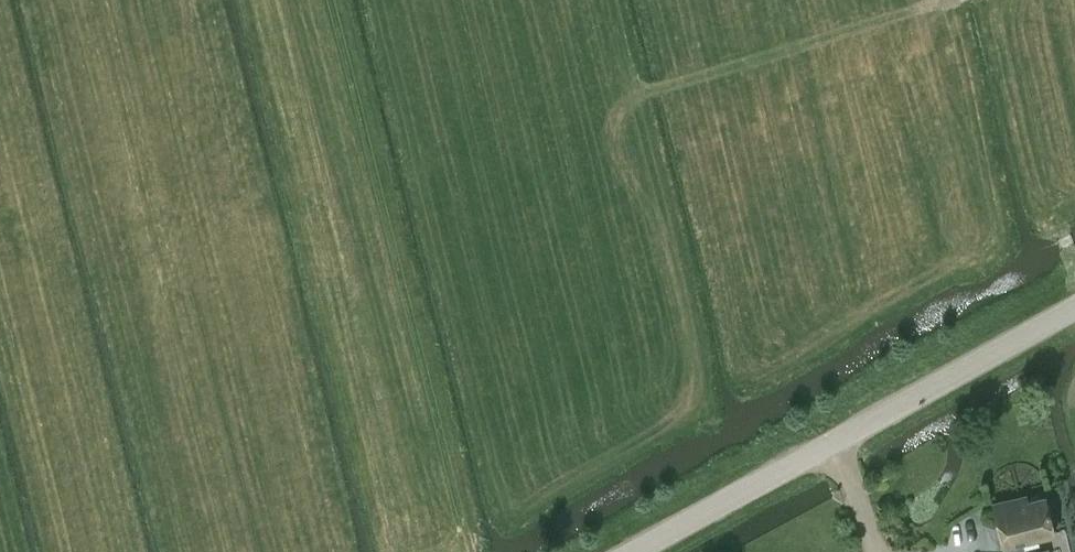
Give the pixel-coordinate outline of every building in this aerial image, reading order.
[(1007,551),(1034,551),(1033,550),(1026,551),(1023,540),(1054,532),(1045,496),(1027,500),(1015,504),(1013,498),(994,503),(1004,544),(1005,544),(1007,551)]
